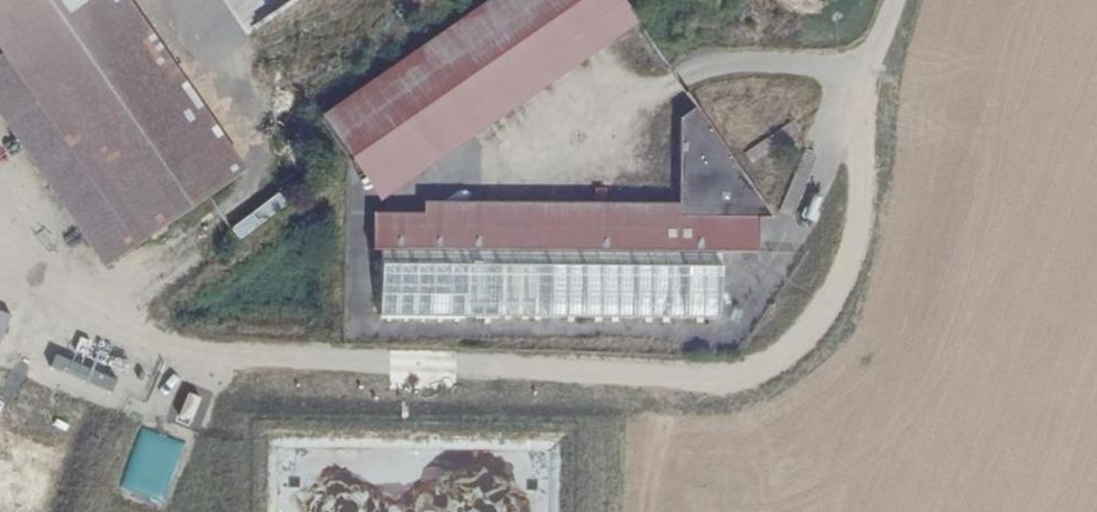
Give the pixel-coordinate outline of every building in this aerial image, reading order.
[(93,0),(0,0),(0,121),(101,266),(220,184),(93,0)] [(592,0),(498,0),(329,117),(380,192),(613,30),(592,0)] [(671,213),(415,216),(372,217),(373,316),(713,312),(712,246),(750,246),(749,200),(756,200),(687,103),(670,115),(671,213)] [(763,212),(756,200),(749,200),(750,212),(763,212)] [(671,213),(671,201),(415,204),(415,216),(671,213)] [(115,418),(131,360),(118,356),(102,414),(115,418)] [(82,507),(96,511),(104,485),(90,481),(82,507)]
